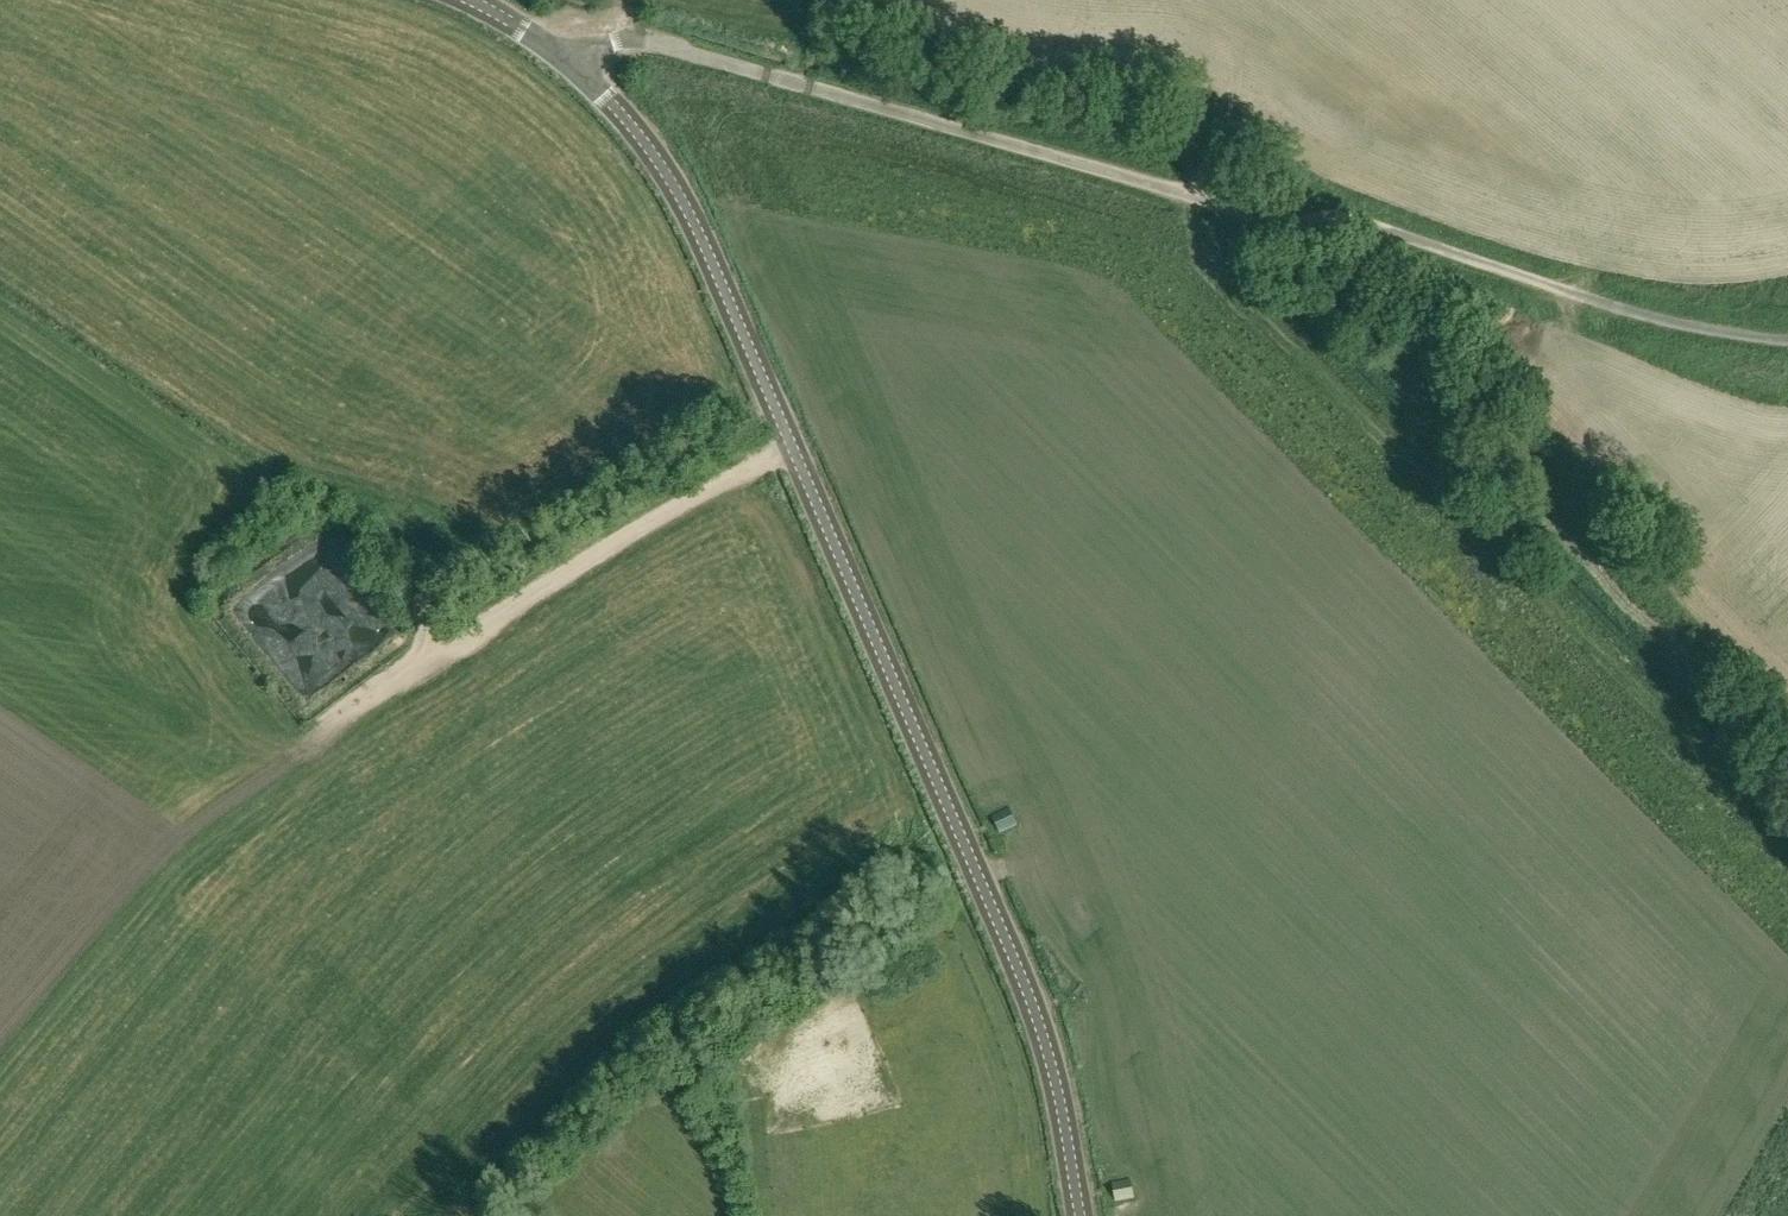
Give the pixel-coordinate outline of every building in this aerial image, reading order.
[(1010,805),(992,814),(1000,831),(1018,822),(1010,805)] [(1132,1177),(1113,1180),(1116,1199),(1135,1196),(1132,1177)]
